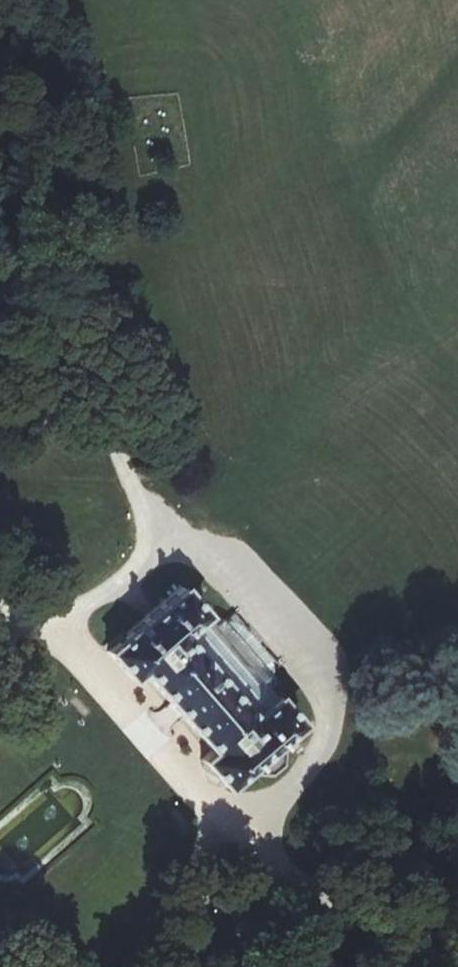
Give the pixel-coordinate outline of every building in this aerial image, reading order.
[(197,755),(222,780),(244,765),(252,773),(261,774),(274,764),(277,750),(270,743),(296,722),(269,687),(263,678),(279,662),(237,614),(221,629),(180,586),(110,652),(134,680),(144,672),(207,744),(197,755)]
